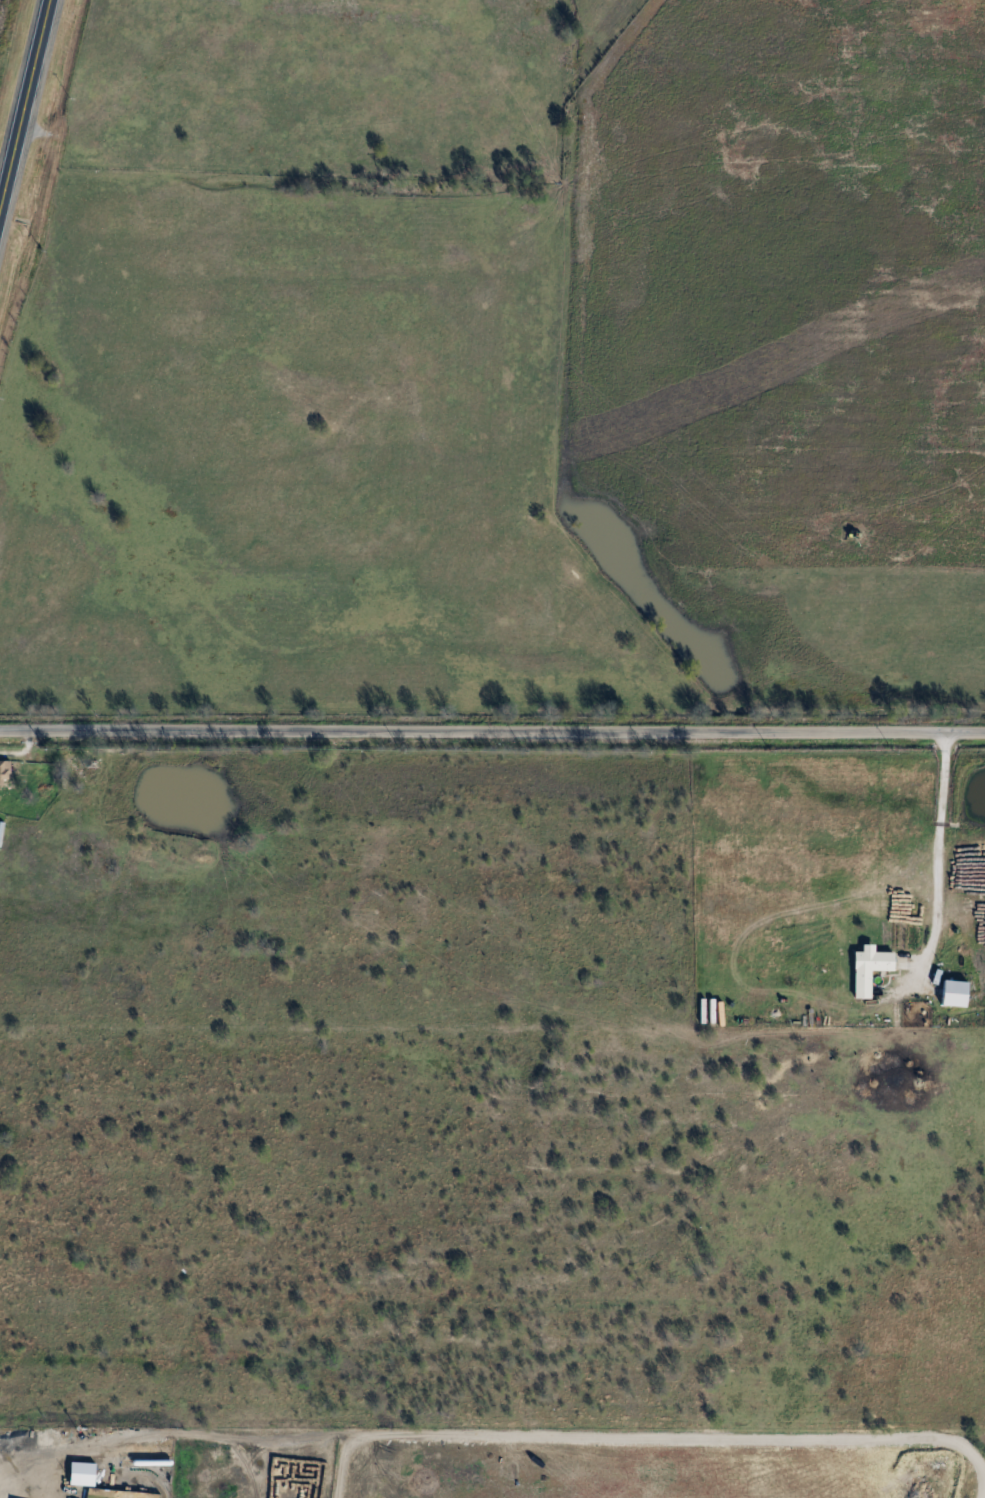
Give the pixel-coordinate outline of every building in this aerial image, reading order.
[(0,760),(0,782),(12,782),(12,760),(0,760)] [(874,987),(874,970),(897,970),(897,952),(878,952),(878,943),(867,943),(867,951),(858,951),(858,987),(874,987)] [(971,980),(943,980),(943,1006),(971,1006),(971,980)]
